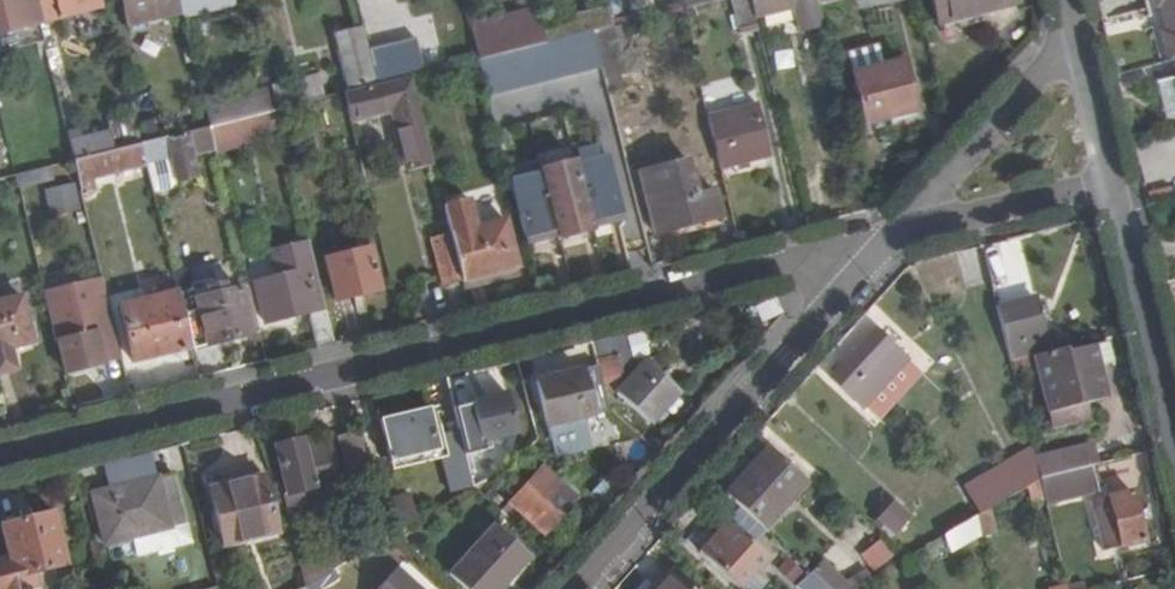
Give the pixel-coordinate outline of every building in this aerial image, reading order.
[(33,0),(0,0),(0,33),(16,29),(15,26),(38,21),(33,0)] [(38,21),(39,24),(98,9),(96,0),(33,0),(38,21)] [(126,24),(179,10),(176,0),(120,0),(126,24)] [(179,10),(180,16),(231,3),(230,0),(176,0),(179,10)] [(756,23),(755,15),(751,0),(732,0),(739,28),(756,23)] [(755,15),(793,7),(799,30),(825,24),(819,0),(751,0),(755,15)] [(940,20),(985,9),(1011,3),(1010,0),(933,0),(938,21),(940,20)] [(1154,9),(1159,7),(1167,5),(1172,29),(1165,31),(1160,32),(1167,63),(1174,61),(1174,0),(1152,0),(1154,9)] [(602,5),(586,9),(590,24),(606,21),(602,5)] [(1159,7),(1165,31),(1172,29),(1167,5),(1159,7)] [(537,8),(525,10),(534,45),(545,42),(537,8)] [(985,9),(940,20),(942,29),(987,17),(985,9)] [(469,25),(478,59),(516,49),(534,45),(525,10),(469,25)] [(555,40),(570,36),(566,19),(547,24),(551,40),(555,40)] [(602,65),(605,77),(637,69),(627,21),(613,25),(593,30),(602,65)] [(478,59),(487,94),(602,65),(593,30),(570,36),(555,40),(551,40),(545,42),(534,45),(516,49),(478,59)] [(377,84),(412,75),(424,73),(414,36),(369,47),(377,84)] [(915,110),(902,60),(852,73),(864,123),(915,110)] [(344,92),(351,120),(391,111),(406,171),(434,163),(412,75),(377,84),(344,92)] [(1174,76),(1174,78),(1157,82),(1166,119),(1174,117),(1174,76)] [(208,126),(265,112),(275,109),(269,90),(218,103),(216,94),(201,98),(202,103),(208,126)] [(707,118),(720,168),(770,154),(757,106),(707,118)] [(208,126),(214,150),(257,138),(256,132),(279,126),(275,109),(265,112),(208,126)] [(140,143),(146,165),(168,159),(174,183),(199,177),(194,154),(214,150),(208,126),(141,143),(140,143)] [(68,142),(73,160),(112,150),(108,132),(68,142)] [(73,160),(81,194),(97,191),(94,178),(146,165),(140,143),(112,150),(73,160)] [(540,171),(508,179),(524,243),(556,235),(557,238),(591,230),(590,226),(622,219),(606,154),(574,162),(573,159),(539,167),(540,171)] [(688,161),(639,173),(653,233),(721,216),(715,191),(697,195),(688,161)] [(12,175),(16,191),(53,182),(49,166),(13,175),(12,175)] [(49,213),(79,208),(75,183),(45,187),(49,213)] [(463,281),(465,287),(488,281),(486,273),(509,267),(511,275),(519,273),(506,219),(474,226),(468,200),(444,206),(451,232),(463,281)] [(441,286),(463,281),(451,232),(429,237),(441,286)] [(306,310),(315,347),(334,342),(308,240),(270,249),(276,276),(254,280),(263,320),(306,310)] [(380,286),(371,246),(324,258),(334,298),(380,286)] [(1001,251),(983,254),(992,291),(1010,287),(1001,251)] [(488,281),(511,275),(509,267),(486,273),(488,281)] [(102,280),(91,283),(103,332),(114,329),(102,280)] [(91,283),(42,294),(54,343),(54,344),(58,343),(64,372),(103,363),(96,333),(103,332),(91,283)] [(206,345),(259,332),(249,287),(196,300),(206,345)] [(133,362),(190,348),(177,292),(120,307),(133,362)] [(0,302),(0,373),(14,370),(8,348),(32,342),(22,297),(0,302)] [(1010,361),(1048,352),(1035,297),(996,307),(1010,361)] [(908,359),(875,329),(828,381),(861,410),(908,359)] [(596,366),(601,388),(627,383),(636,373),(628,334),(591,343),(596,366)] [(1112,361),(1106,339),(1048,352),(1010,361),(1016,386),(1040,380),(1048,412),(1085,403),(1107,397),(1100,365),(1112,361)] [(646,362),(636,373),(627,383),(616,394),(650,424),(680,392),(646,362)] [(589,410),(606,407),(601,388),(596,366),(579,370),(536,381),(546,426),(590,415),(589,410)] [(458,431),(465,456),(518,443),(508,405),(480,412),(477,403),(453,409),(458,431)] [(1090,418),(1085,403),(1048,412),(1053,427),(1090,418)] [(449,492),(472,486),(465,456),(458,431),(435,437),(429,408),(380,419),(391,461),(439,450),(449,492)] [(364,466),(356,431),(339,436),(347,470),(364,466)] [(303,439),(272,447),(288,516),(319,508),(315,490),(339,484),(330,450),(306,455),(304,445),(303,439)] [(306,455),(330,450),(328,440),(304,445),(306,455)] [(768,447),(724,495),(764,531),(807,483),(768,447)] [(1016,457),(1040,479),(1035,461),(1032,449),(1016,457)] [(1040,479),(1081,468),(1076,450),(1035,461),(1040,479)] [(1027,487),(1040,479),(1016,457),(974,481),(990,508),(1027,487)] [(1081,468),(1040,479),(1047,506),(1099,493),(1092,466),(1081,468)] [(574,498),(542,469),(510,503),(543,533),(574,498)] [(128,538),(186,523),(175,474),(92,494),(104,543),(128,538)] [(275,533),(262,476),(210,488),(224,545),(275,533)] [(1031,508),(1045,499),(1040,479),(1027,487),(1031,508)] [(1120,548),(1144,542),(1131,491),(1095,500),(1107,551),(1120,548)] [(386,538),(418,519),(409,494),(378,505),(386,538)] [(893,503),(878,520),(894,535),(909,519),(893,503)] [(0,561),(0,588),(32,588),(33,586),(41,584),(37,571),(68,563),(56,512),(1,525),(10,559),(0,561)] [(951,558),(981,540),(975,517),(944,536),(951,558)] [(186,523),(128,538),(132,552),(190,538),(186,523)] [(730,525),(702,554),(738,588),(766,558),(730,525)] [(492,527),(451,573),(470,588),(498,588),(526,557),(492,527)] [(860,555),(875,572),(895,556),(880,538),(860,555)] [(305,587),(333,570),(325,553),(301,568),(305,587)] [(810,573),(828,588),(855,588),(870,580),(864,569),(845,581),(823,560),(810,573)] [(343,565),(333,570),(305,587),(307,588),(332,588),(350,578),(343,565)] [(397,568),(378,588),(420,588),(397,568)] [(810,573),(796,588),(797,588),(828,588),(810,573)] [(657,588),(687,588),(671,574),(657,588)]
